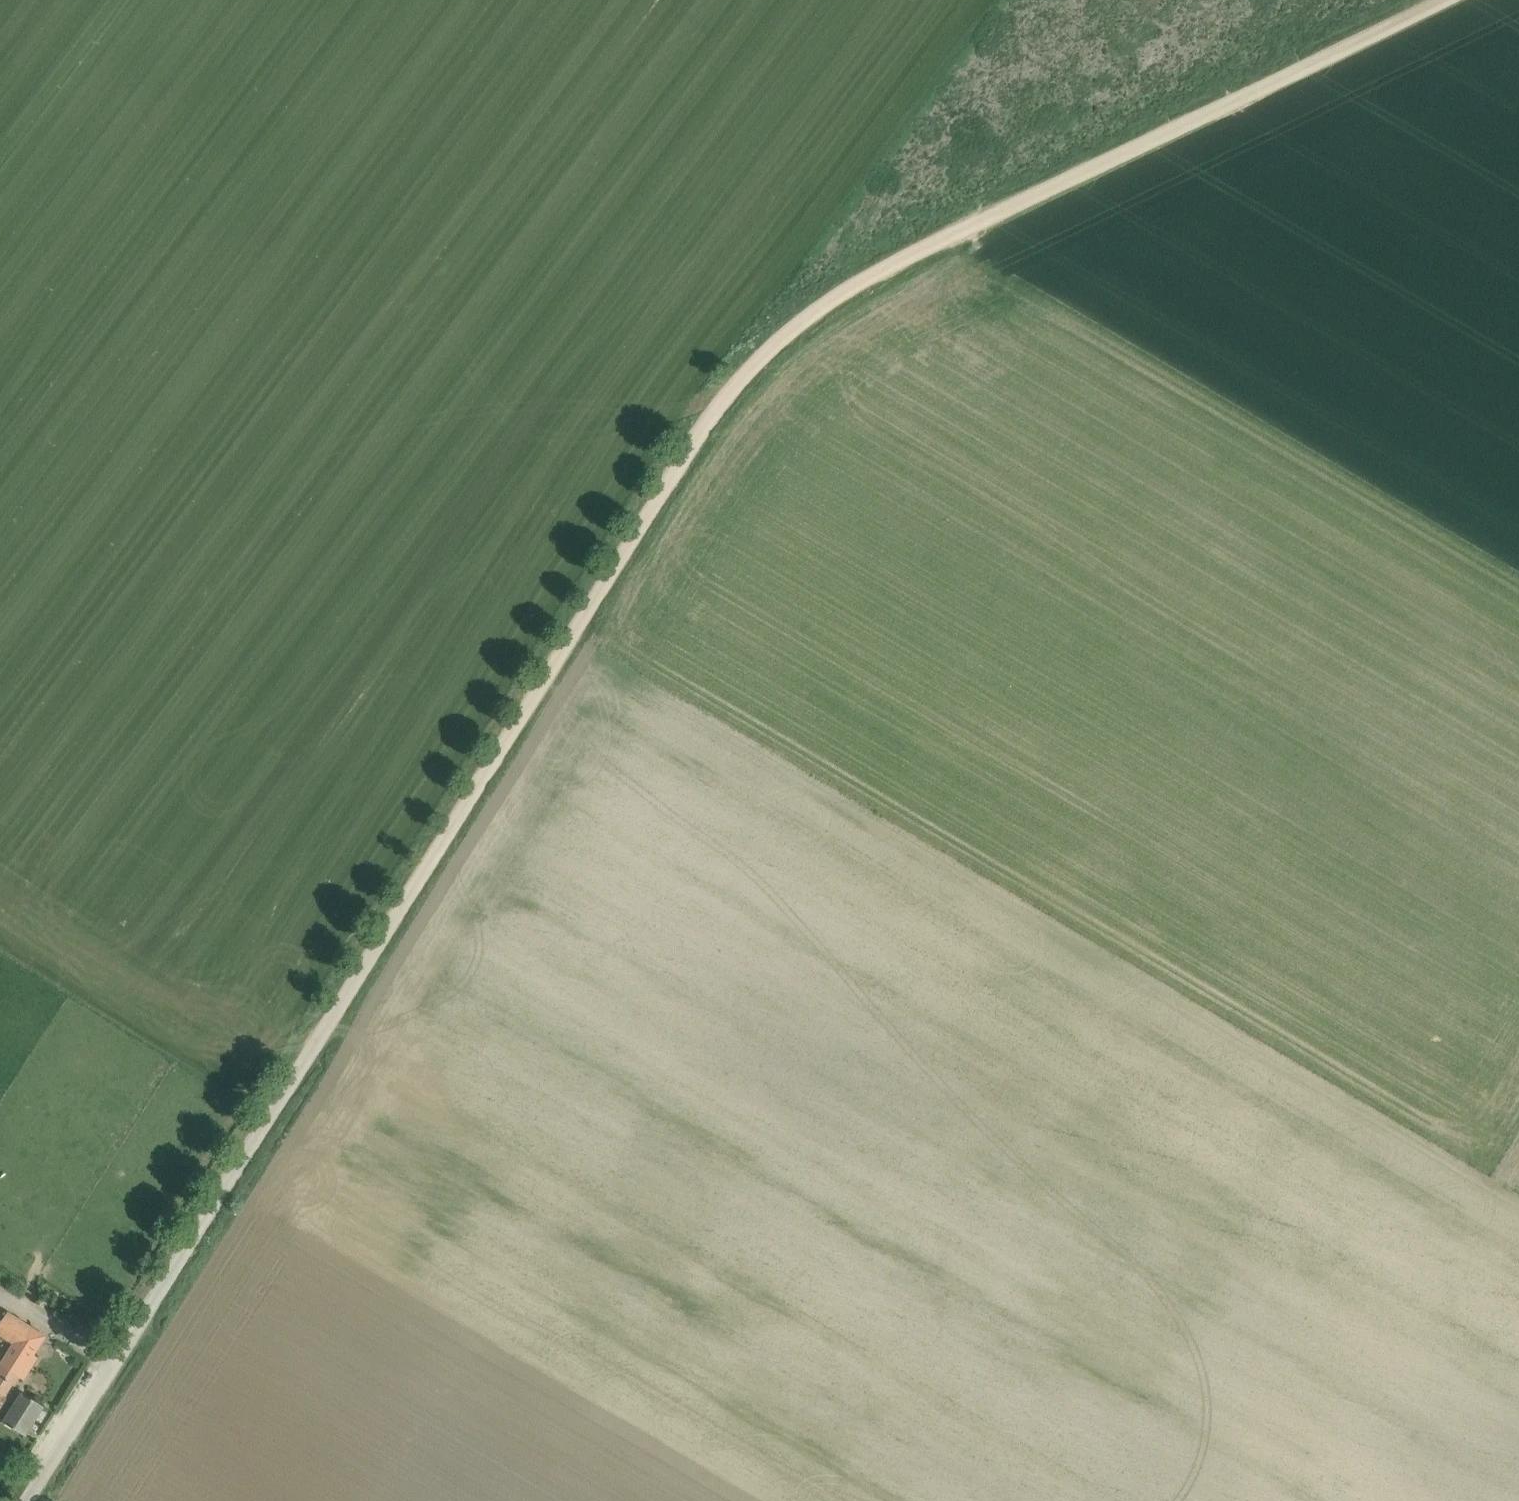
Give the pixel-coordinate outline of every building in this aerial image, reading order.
[(4,1422),(26,1435),(44,1406),(23,1392),(22,1393),(13,1387),(19,1378),(22,1380),(37,1357),(33,1355),(46,1336),(8,1312),(0,1325),(0,1334),(13,1343),(0,1364),(0,1417),(5,1420),(4,1422)]
